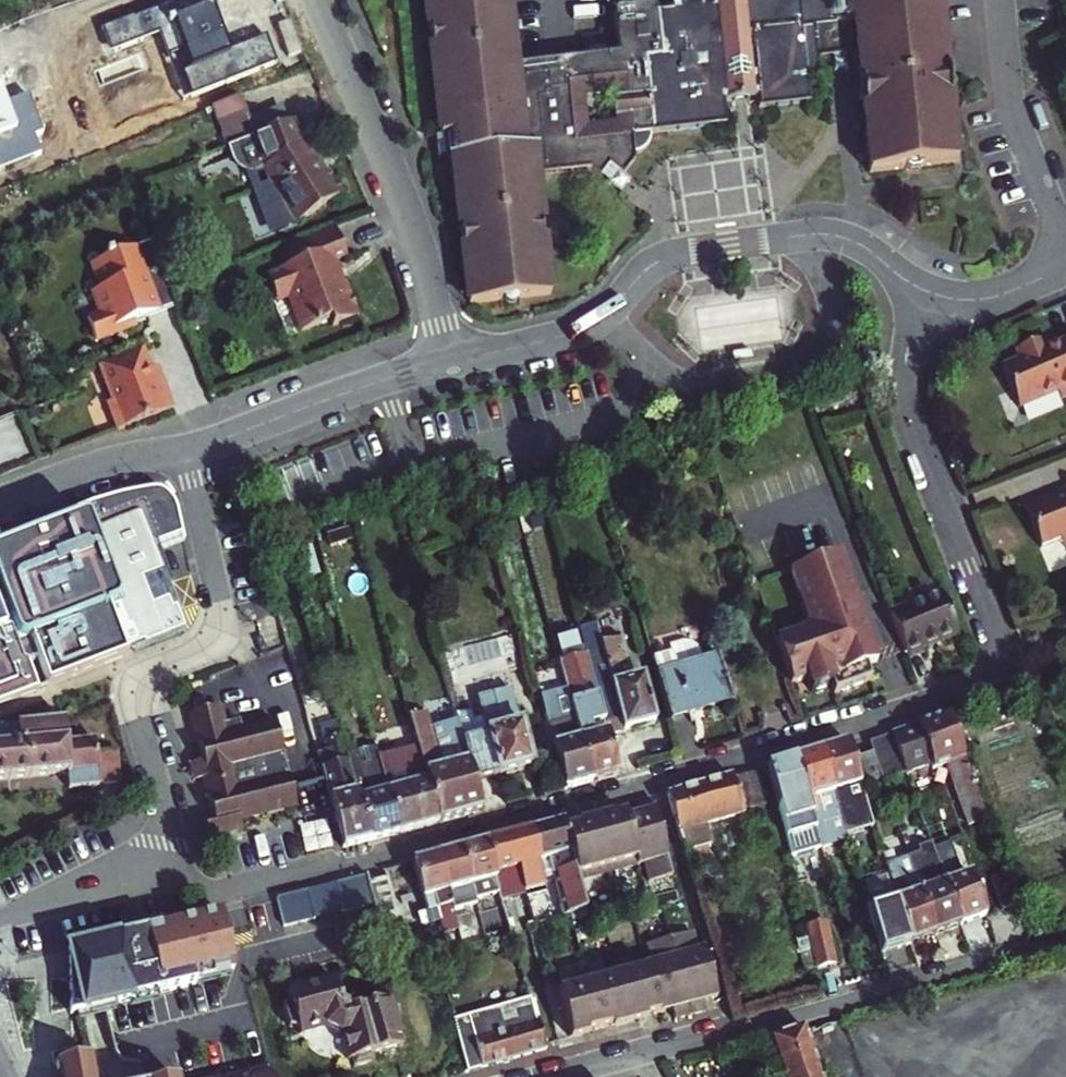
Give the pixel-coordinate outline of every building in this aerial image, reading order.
[(103,29),(111,50),(157,33),(166,56),(183,50),(190,68),(182,71),(192,97),(277,65),(266,37),(231,50),(211,0),(168,0),(171,6),(135,20),(134,17),(103,29)] [(535,176),(589,169),(620,193),(629,181),(623,175),(634,160),(634,155),(642,152),(648,146),(650,134),(725,125),(723,102),(757,99),(759,110),(809,104),(806,79),(820,77),(819,61),(817,36),(805,37),(801,0),(721,0),(670,7),(670,12),(669,12),(669,18),(659,19),(658,14),(656,14),(655,10),(649,7),(622,10),(624,22),(614,23),(617,55),(515,66),(507,0),(423,0),(439,135),(434,136),(437,159),(451,157),(469,303),(501,299),(501,302),(509,304),(517,301),(516,297),(549,293),(543,237),(541,237),(539,220),(541,220),(535,176)] [(869,174),(957,166),(939,0),(801,0),(805,37),(817,36),(819,61),(832,59),(833,75),(847,73),(846,58),(855,56),(869,174)] [(14,22),(10,12),(0,9),(0,29),(14,22)] [(251,122),(241,96),(211,107),(226,148),(233,145),(288,124),(283,110),(251,122)] [(33,137),(42,133),(29,98),(1,109),(0,107),(0,171),(40,156),(33,137)] [(288,124),(233,145),(238,153),(244,159),(252,165),(260,168),(267,167),(274,179),(272,180),(274,184),(266,188),(277,207),(284,202),(295,221),(343,193),(330,170),(327,172),(321,175),(314,162),(318,160),(309,147),(299,120),(288,124)] [(321,175),(327,172),(319,160),(318,160),(314,162),(321,175)] [(640,190),(629,181),(620,193),(631,202),(640,190)] [(290,287),(306,329),(336,318),(339,324),(361,316),(348,281),(342,284),(334,263),(340,261),(348,258),(336,225),(298,240),(305,260),(270,273),(278,292),(290,287)] [(100,261),(88,266),(98,290),(89,293),(98,315),(86,320),(95,342),(135,326),(133,321),(174,305),(167,289),(148,242),(108,258),(107,255),(99,258),(100,261)] [(348,281),(340,261),(334,263),(342,284),(348,281)] [(290,287),(278,292),(281,302),(291,298),(303,331),(306,329),(290,287)] [(1058,395),(1061,403),(1065,401),(1065,344),(1059,347),(1045,352),(1044,349),(1041,342),(1016,353),(1020,362),(1003,369),(1020,410),(1058,395)] [(1058,342),(1044,349),(1045,352),(1059,347),(1058,342)] [(142,347),(100,362),(115,399),(108,401),(118,429),(175,407),(164,379),(156,382),(151,369),(142,347)] [(164,379),(159,367),(151,369),(156,382),(164,379)] [(124,657),(123,653),(178,633),(161,585),(165,584),(151,546),(182,534),(177,510),(143,523),(140,516),(175,503),(169,495),(163,490),(151,489),(128,493),(112,498),(97,501),(0,539),(0,704),(124,657)] [(1049,499),(1055,502),(1065,497),(1065,491),(1049,499)] [(1055,502),(1049,499),(1027,507),(1044,548),(1063,540),(1065,539),(1065,540),(1065,497),(1055,502)] [(143,523),(177,510),(175,503),(140,516),(143,523)] [(488,520),(493,539),(507,536),(502,517),(488,520)] [(776,645),(791,687),(807,681),(811,694),(831,687),(834,696),(871,683),(866,669),(877,665),(863,626),(859,627),(849,599),(853,598),(838,557),(790,574),(798,595),(803,593),(812,619),(807,620),(811,632),(776,645)] [(893,624),(906,659),(922,653),(922,649),(956,636),(950,620),(940,593),(889,614),(893,624)] [(578,633),(581,642),(585,658),(586,661),(606,732),(607,737),(654,724),(641,677),(632,679),(622,640),(602,645),(597,628),(578,633)] [(730,701),(717,657),(699,662),(695,649),(688,645),(681,643),(669,647),(670,652),(651,658),(669,718),(730,701)] [(586,661),(585,658),(558,665),(560,669),(586,661)] [(560,669),(565,690),(591,782),(618,774),(607,737),(606,732),(586,661),(560,669)] [(591,782),(565,690),(538,698),(563,789),(591,782)] [(454,716),(456,722),(473,783),(529,768),(509,692),(476,701),(481,719),(471,722),(468,712),(454,716)] [(217,712),(189,719),(201,766),(196,767),(201,784),(210,817),(210,819),(219,817),(221,826),(236,823),(294,808),(273,728),(240,736),(237,725),(221,730),(217,712)] [(425,713),(408,717),(438,823),(454,819),(481,812),(473,783),(456,722),(430,729),(425,713)] [(970,828),(989,821),(950,716),(891,737),(903,769),(905,776),(931,767),(933,772),(948,767),(970,828)] [(438,823),(408,717),(396,721),(404,751),(406,757),(399,759),(398,753),(377,758),(398,833),(438,823)] [(66,789),(98,786),(98,785),(95,753),(93,740),(65,743),(63,722),(0,729),(0,779),(64,773),(66,789)] [(370,841),(343,745),(342,741),(341,737),(323,742),(327,758),(317,761),(322,780),(331,809),(332,812),(342,848),(370,841)] [(343,745),(356,742),(355,737),(342,741),(343,745)] [(891,737),(869,743),(873,754),(881,777),(903,769),(891,737)] [(398,833),(377,758),(374,747),(359,751),(356,742),(343,745),(370,841),(398,833)] [(850,745),(824,752),(842,813),(868,805),(850,745)] [(95,753),(98,785),(121,782),(117,751),(95,753)] [(404,751),(398,753),(399,759),(406,757),(404,751)] [(795,760),(822,851),(850,843),(842,813),(824,752),(795,760)] [(881,777),(873,754),(860,759),(869,784),(881,779),(881,777)] [(767,768),(771,781),(785,828),(792,860),(822,851),(795,760),(767,768)] [(191,786),(201,784),(196,767),(186,770),(191,786)] [(731,779),(666,798),(689,873),(713,865),(709,852),(712,851),(704,827),(744,815),(744,811),(760,807),(754,786),(752,777),(732,783),(731,779)] [(331,809),(322,780),(294,787),(303,817),(331,809)] [(594,822),(564,830),(578,881),(608,873),(639,865),(644,863),(649,881),(670,875),(650,802),(635,806),(637,813),(625,816),(624,814),(594,822)] [(935,855),(961,926),(987,917),(972,875),(963,878),(955,856),(949,859),(945,847),(947,847),(936,815),(921,820),(935,855)] [(238,831),(236,823),(221,826),(219,817),(210,819),(210,817),(202,820),(208,838),(238,831)] [(544,827),(528,831),(542,880),(552,878),(557,876),(569,915),(570,915),(585,911),(578,881),(564,830),(561,822),(544,827)] [(485,842),(495,879),(499,893),(501,900),(507,899),(507,895),(543,885),(542,880),(528,831),(485,842)] [(499,893),(495,879),(485,842),(461,849),(474,900),(499,893)] [(879,844),(902,916),(910,945),(936,935),(911,864),(904,845),(891,849),(889,842),(879,844)] [(436,855),(451,912),(476,906),(474,900),(461,849),(436,855)] [(416,895),(421,915),(436,911),(442,933),(456,929),(451,912),(436,855),(407,863),(416,895)] [(936,935),(961,926),(935,855),(911,864),(936,935)] [(365,874),(334,882),(342,912),(373,904),(367,881),(365,874)] [(1006,875),(991,880),(1002,911),(1016,906),(1006,875)] [(377,920),(393,916),(383,876),(367,881),(373,904),(377,920)] [(557,876),(552,878),(563,917),(569,915),(557,876)] [(307,890),(276,898),(284,927),(314,919),(307,890)] [(874,925),(883,955),(910,945),(902,916),(897,903),(870,911),(874,925)] [(117,938),(134,1000),(194,984),(193,979),(232,969),(219,912),(117,938)] [(808,930),(813,954),(816,971),(817,973),(835,968),(826,926),(808,930)] [(589,1037),(588,1034),(600,1031),(613,1027),(614,1031),(627,1027),(626,1024),(629,1023),(631,1026),(648,1021),(646,1018),(658,1015),(674,1012),(676,1023),(677,1023),(691,1019),(708,1015),(705,1003),(718,999),(705,950),(696,952),(691,934),(671,939),(646,946),(651,963),(644,964),(616,972),(587,980),(556,987),(570,1038),(571,1042),(589,1037)] [(451,938),(455,951),(461,949),(458,936),(451,938)] [(69,1016),(134,1000),(117,938),(67,950),(69,1016)] [(426,947),(411,951),(414,962),(429,958),(426,947)] [(816,971),(813,954),(802,956),(806,973),(816,971)] [(330,980),(286,993),(288,999),(282,1005),(289,1028),(297,1028),(298,1034),(324,1026),(338,1031),(347,1061),(349,1061),(352,1069),(371,1063),(369,1055),(401,1045),(388,999),(353,1010),(337,1004),(330,980)] [(532,999),(452,1021),(466,1071),(546,1049),(532,999)] [(767,1040),(780,1076),(819,1076),(803,1029),(791,1032),(767,1040)] [(89,1060),(53,1067),(55,1076),(92,1076),(89,1060)] [(270,1065),(221,1076),(273,1076),(270,1065)]
